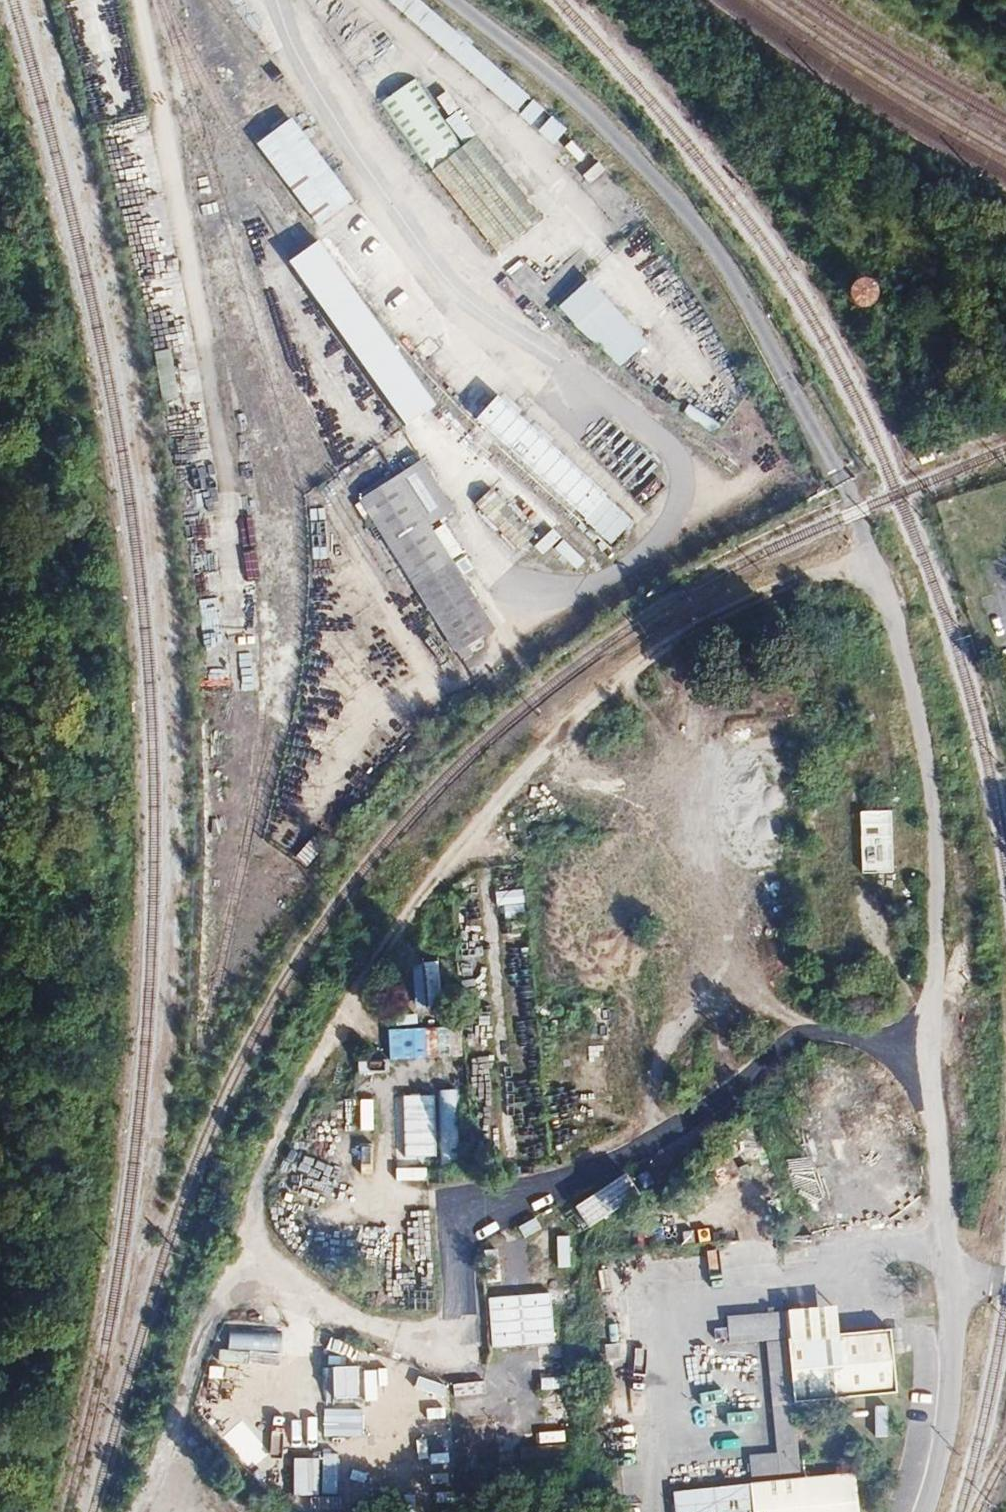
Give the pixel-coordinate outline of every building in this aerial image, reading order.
[(554,141),(568,125),(414,0),(386,0),(384,2),(554,141)] [(379,101),(489,254),(538,219),(458,108),(446,117),(416,75),(379,101)] [(443,90),(433,98),(444,115),(455,108),(443,90)] [(313,229),(349,202),(286,117),(250,144),(313,229)] [(516,259),(505,272),(525,287),(535,274),(516,259)] [(581,278),(552,307),(616,370),(644,341),(581,278)] [(837,295),(838,309),(860,308),(859,294),(837,295)] [(173,349),(156,352),(165,402),(181,400),(173,349)] [(608,547),(633,518),(459,363),(444,380),(477,410),(466,421),(608,547)] [(611,421),(586,444),(629,490),(654,468),(611,421)] [(447,656),(491,631),(449,559),(458,554),(438,521),(451,514),(419,460),(354,497),(447,656)] [(488,488),(470,506),(514,552),(532,535),(488,488)] [(572,571),(582,562),(551,527),(530,546),(539,557),(550,547),(572,571)] [(200,627),(219,629),(222,600),(203,598),(200,627)] [(252,688),(252,653),(241,653),(241,688),(252,688)] [(854,812),(855,875),(891,875),(890,811),(854,812)] [(519,888),(495,893),(500,920),(524,915),(519,888)] [(438,980),(438,961),(410,961),(411,981),(438,980)] [(387,1071),(386,1057),(452,1054),(451,1025),(384,1028),(385,1058),(355,1059),(355,1072),(387,1071)] [(457,1164),(456,1090),(398,1091),(399,1164),(457,1164)] [(521,1237),(540,1229),(534,1216),(515,1224),(521,1237)] [(554,1267),(569,1266),(568,1234),(554,1234),(554,1267)] [(495,1247),(481,1248),(486,1281),(500,1279),(495,1247)] [(552,1292),(485,1293),(486,1345),(552,1345),(552,1292)] [(793,1399),(892,1392),(887,1326),(832,1330),(830,1304),(722,1312),(725,1343),(759,1341),(765,1412),(770,1411),(773,1451),(747,1453),(749,1482),(671,1488),(672,1511),(857,1511),(854,1471),(798,1475),(793,1399)] [(604,1323),(605,1356),(617,1356),(616,1323),(604,1323)] [(223,1348),(278,1351),(279,1334),(224,1331),(223,1348)] [(377,1398),(376,1368),(355,1369),(355,1363),(324,1363),(324,1399),(377,1398)] [(415,1376),(412,1386),(439,1395),(442,1385),(415,1376)] [(753,1381),(728,1382),(729,1398),(754,1397),(753,1381)] [(494,1404),(460,1403),(459,1437),(493,1439),(494,1404)] [(887,1436),(888,1404),(872,1404),(870,1435),(887,1436)] [(361,1408),(321,1406),(320,1435),(359,1437),(361,1408)] [(336,1455),(289,1455),(290,1494),(337,1493),(336,1455)]
